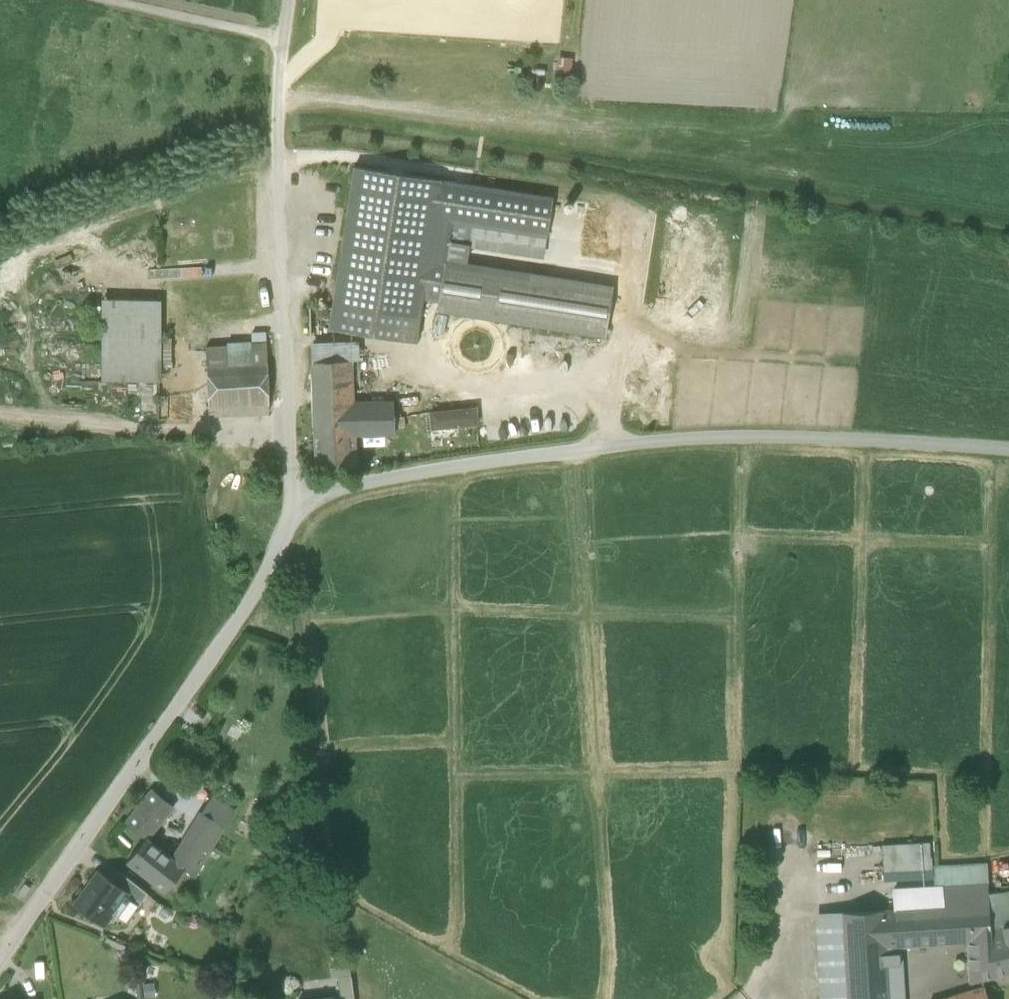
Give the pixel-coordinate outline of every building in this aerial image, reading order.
[(419,319),(422,299),(435,220),(441,180),(354,167),(332,306),(419,319)] [(441,180),(435,220),(451,222),(470,225),(546,237),(553,198),(441,180)] [(445,262),(451,222),(435,220),(422,299),(438,301),(445,262)] [(467,245),(468,241),(470,225),(451,222),(445,262),(465,265),(467,245)] [(546,237),(470,225),(468,241),(544,253),(546,237)] [(465,265),(445,262),(438,301),(437,309),(605,335),(613,288),(465,265)] [(103,381),(159,379),(160,302),(103,300),(103,381)] [(415,343),(419,319),(332,306),(328,329),(415,343)] [(269,404),(266,333),(260,333),(261,345),(206,348),(208,407),(269,404)] [(311,362),(315,468),(356,466),(355,435),(354,403),(352,361),(311,362)] [(395,434),(394,427),(394,417),(394,402),(354,403),(355,435),(395,434)] [(269,415),(269,404),(208,407),(208,417),(269,415)] [(479,425),(479,406),(430,408),(431,427),(479,425)] [(404,416),(394,417),(394,427),(405,427),(404,416)] [(146,839),(147,840),(173,806),(152,789),(126,823),(146,839)] [(212,796),(202,812),(224,827),(234,810),(212,796)] [(194,878),(224,827),(202,812),(172,859),(184,868),(183,869),(194,878)] [(165,892),(183,869),(184,868),(172,859),(147,840),(146,839),(127,862),(165,892)] [(929,843),(881,845),(883,875),(916,873),(916,874),(932,873),(931,858),(930,858),(929,843)] [(885,948),(902,947),(967,942),(989,941),(989,930),(987,894),(987,885),(986,865),(935,868),(936,888),(893,890),(895,910),(842,913),(842,915),(848,998),(888,998),(885,948)] [(104,927),(114,913),(126,896),(128,893),(112,881),(98,871),(73,905),(104,927)] [(137,905),(139,906),(147,894),(119,871),(112,881),(128,893),(126,896),(137,905)] [(987,894),(989,930),(1008,925),(1008,891),(987,894)] [(137,905),(126,896),(114,913),(125,921),(137,905)] [(842,915),(818,917),(824,998),(848,998),(842,915)] [(969,983),(1008,973),(1008,925),(989,930),(989,941),(967,942),(969,983)] [(902,947),(885,948),(888,998),(905,998),(902,947)] [(137,951),(120,953),(122,969),(139,968),(137,951)] [(332,981),(341,980),(351,979),(349,967),(330,970),(332,981)] [(343,998),(353,998),(351,979),(341,980),(343,996),(343,998)] [(142,984),(144,998),(149,998),(156,998),(154,983),(142,984)] [(984,987),(943,998),(987,998),(984,987)]
